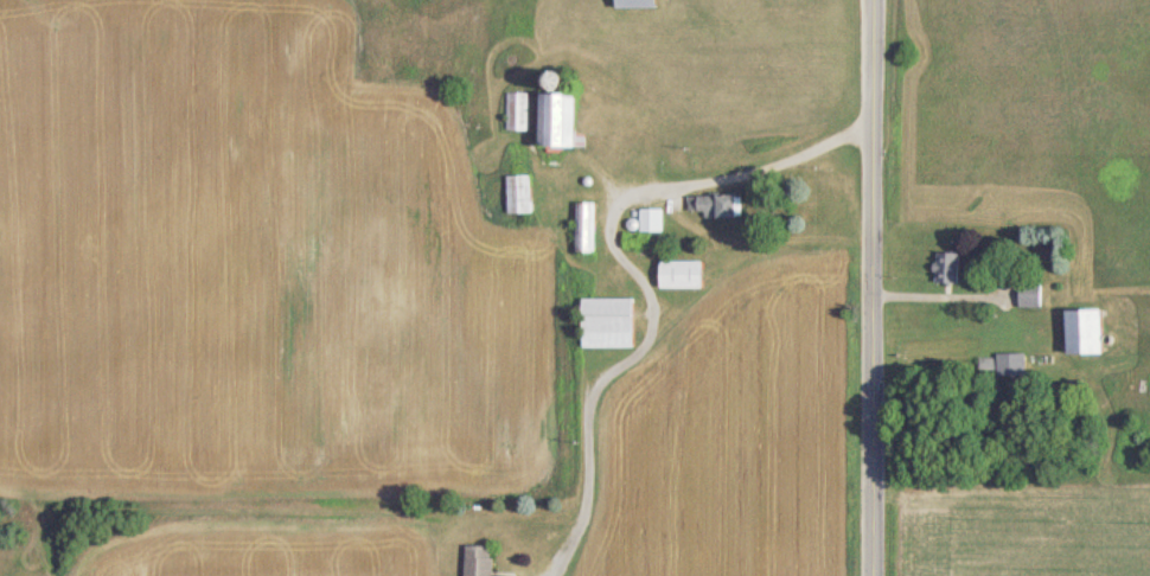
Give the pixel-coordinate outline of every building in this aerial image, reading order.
[(529,92),(507,92),(507,130),(529,130),(529,92)] [(573,92),(539,92),(539,145),(573,145),(573,92)] [(507,212),(531,212),(531,175),(507,175),(507,212)] [(740,214),(740,194),(689,194),(689,214),(740,214)] [(594,202),(576,202),(576,251),(594,251),(594,202)] [(661,209),(640,209),(640,231),(661,231),(661,209)] [(958,282),(958,252),(936,252),(936,282),(958,282)] [(659,287),(701,287),(701,260),(659,260),(659,287)] [(1040,283),(1019,283),(1019,305),(1040,305),(1040,283)] [(631,297),(580,297),(580,347),(631,347),(631,297)] [(1065,353),(1100,353),(1100,308),(1065,308),(1065,353)] [(464,546),(464,575),(492,575),(490,575),(491,547),(464,546)]
